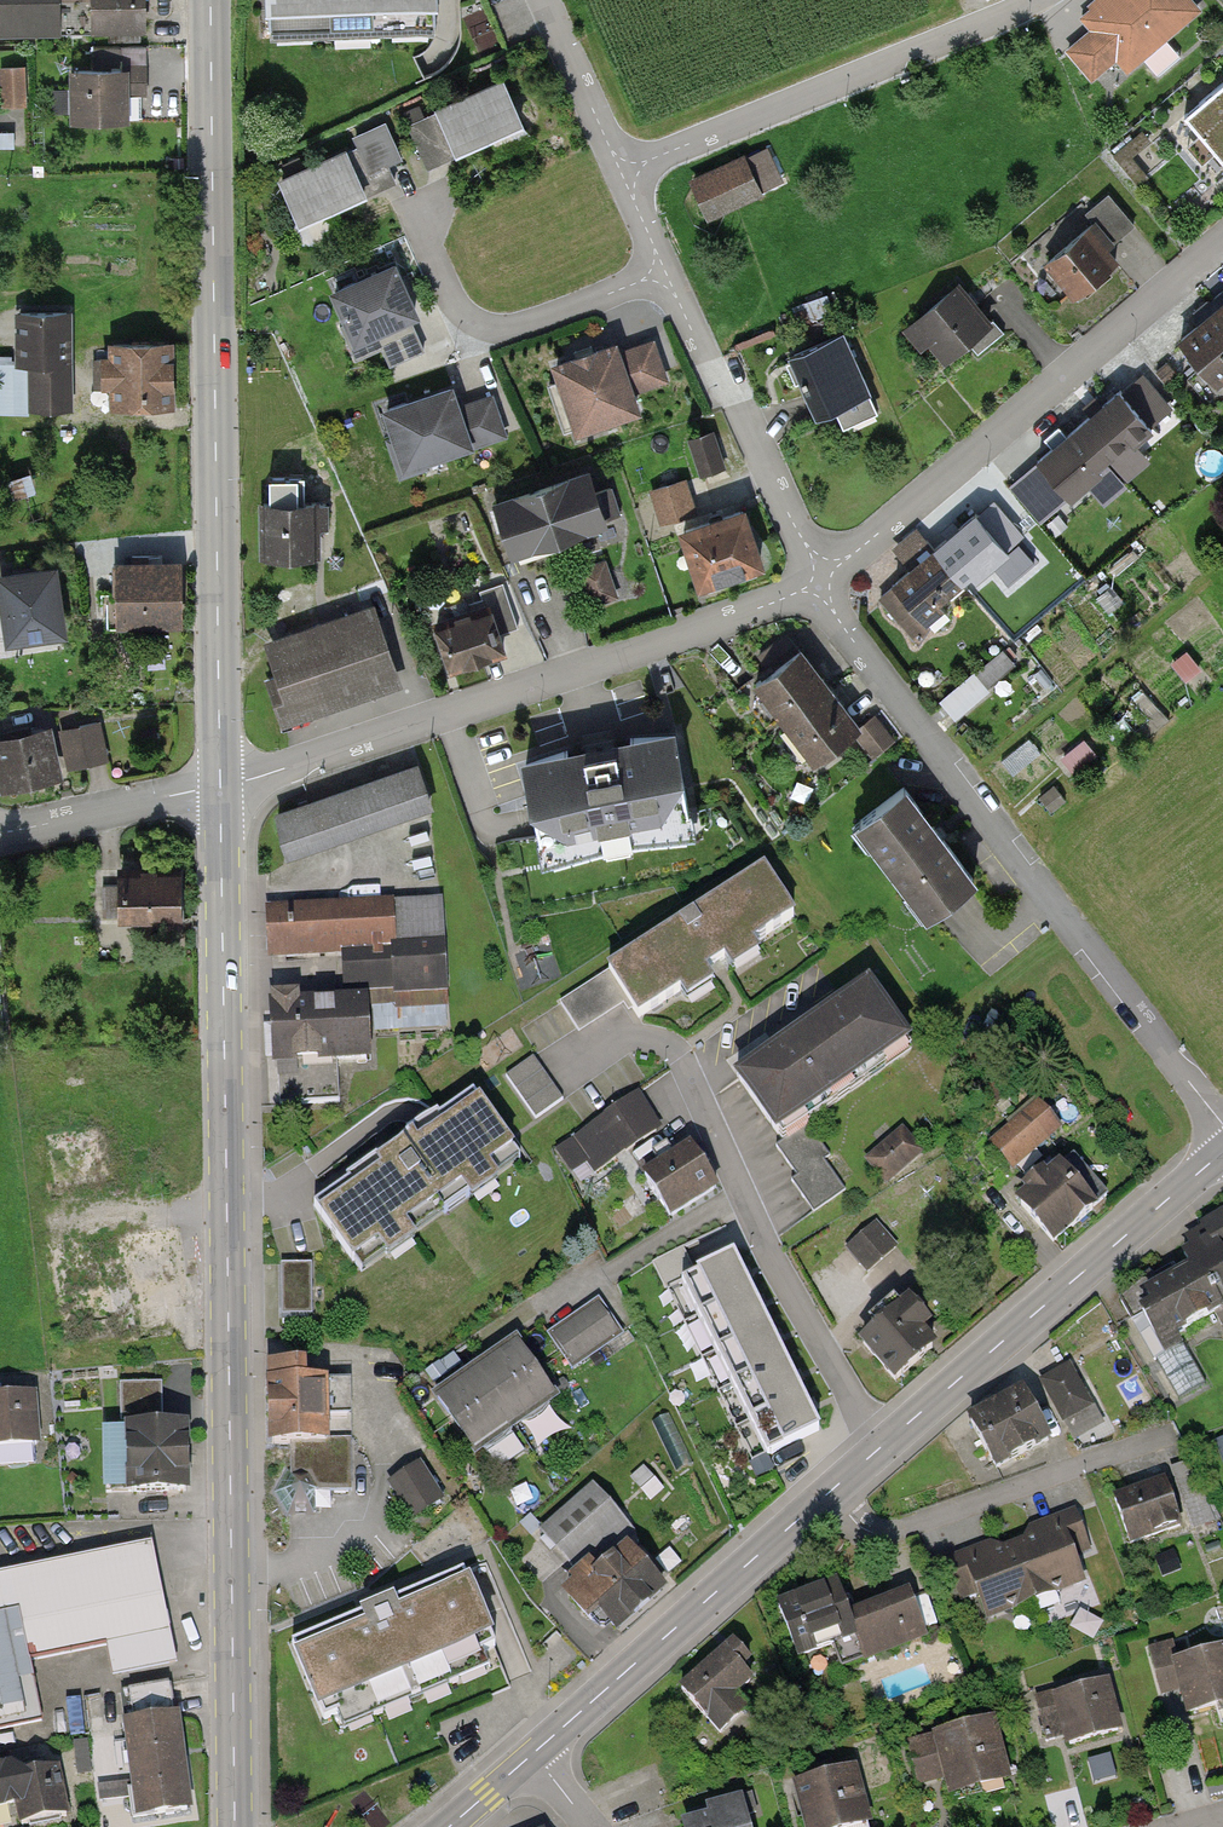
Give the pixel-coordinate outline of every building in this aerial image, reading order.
[(64,0),(0,0),(0,35),(65,33),(64,0)] [(102,29),(153,27),(152,0),(101,0),(102,29)] [(271,36),(449,34),(449,0),(270,0),(271,36)] [(1194,0),(1101,0),(1085,14),(1093,24),(1069,44),(1093,72),(1116,52),(1127,65),(1197,4),(1194,0)] [(28,63),(4,64),(7,105),(30,104),(28,63)] [(137,66),(76,68),(77,121),(138,119),(137,66)] [(512,79),(409,127),(429,170),(532,122),(512,79)] [(1186,113),(1222,157),(1222,82),(1186,113)] [(1141,125),(1113,152),(1143,184),(1171,157),(1141,125)] [(379,137),(286,180),(306,221),(398,178),(379,137)] [(767,142),(687,174),(705,217),(785,185),(767,142)] [(1094,224),(1054,258),(1083,292),(1125,257),(1114,244),(1136,225),(1109,193),(1085,214),(1094,224)] [(418,307),(395,256),(331,285),(361,352),(381,343),(389,360),(421,345),(407,312),(418,307)] [(965,282),(909,329),(944,371),(1000,324),(965,282)] [(1183,328),(1222,375),(1222,294),(1183,328)] [(17,307),(19,355),(0,355),(0,414),(34,413),(34,403),(79,402),(76,305),(17,307)] [(850,331),(798,355),(824,412),(843,403),(852,423),(878,411),(869,391),(876,388),(850,331)] [(182,397),(180,334),(115,337),(117,400),(182,397)] [(621,350),(617,338),(555,360),(577,422),(637,401),(633,388),(666,376),(653,339),(621,350)] [(1129,376),(1083,415),(1116,455),(1162,415),(1129,376)] [(502,429),(491,396),(459,407),(449,378),(381,402),(403,463),(502,429)] [(1083,415),(1036,455),(1069,494),(1116,455),(1083,415)] [(704,470),(730,460),(716,425),(690,434),(704,470)] [(599,468),(496,503),(514,558),(618,522),(599,468)] [(688,476),(651,488),(661,519),(698,506),(688,476)] [(328,498),(272,498),(272,548),(329,548),(328,498)] [(752,505),(683,529),(701,581),(770,557),(752,505)] [(975,506),(929,545),(964,586),(1010,548),(975,506)] [(929,545),(884,584),(918,625),(964,586),(929,545)] [(189,556),(119,556),(119,622),(190,622),(189,556)] [(7,571),(11,593),(0,595),(0,656),(61,646),(59,633),(76,630),(65,562),(7,571)] [(497,606),(444,624),(460,672),(513,654),(497,606)] [(381,608),(274,644),(284,671),(269,676),(285,724),(406,683),(381,608)] [(940,688),(952,709),(1026,666),(1014,645),(940,688)] [(805,646),(758,681),(816,758),(863,723),(805,646)] [(877,753),(901,735),(882,709),(858,727),(877,753)] [(0,735),(0,751),(8,785),(110,761),(100,722),(61,731),(58,721),(0,735)] [(693,738),(526,766),(544,872),(711,844),(693,738)] [(424,762),(279,811),(294,856),(439,807),(424,762)] [(910,783),(858,822),(927,914),(979,875),(910,783)] [(120,918),(121,859),(102,858),(101,917),(120,918)] [(805,914),(769,861),(559,1003),(582,1037),(631,1004),(644,1023),(688,993),(695,1003),(726,982),(720,972),(730,965),(736,974),(769,952),(763,943),(805,914)] [(186,867),(122,868),(123,912),(187,911),(186,867)] [(450,983),(446,899),(272,906),(275,954),(348,951),(350,988),(450,983)] [(879,984),(738,1079),(779,1140),(920,1045),(879,984)] [(379,1061),(376,996),(275,1001),(279,1108),(347,1105),(345,1063),(379,1061)] [(535,1056),(505,1076),(533,1117),(563,1097),(535,1056)] [(359,1273),(522,1158),(472,1089),(310,1204),(359,1273)] [(667,1129),(642,1092),(567,1143),(592,1180),(667,1129)] [(1063,1127),(1041,1102),(994,1143),(1016,1168),(1063,1127)] [(116,1109),(44,1114),(49,1197),(121,1192),(116,1109)] [(809,1120),(779,1140),(824,1207),(854,1188),(809,1120)] [(906,1125),(865,1159),(886,1184),(927,1150),(906,1125)] [(701,1142),(644,1181),(672,1223),(730,1185),(701,1142)] [(1074,1162),(1019,1208),(1053,1248),(1108,1201),(1074,1162)] [(877,1217),(845,1245),(869,1273),(901,1245),(877,1217)] [(749,1263),(729,1223),(651,1261),(671,1302),(749,1263)] [(1151,1296),(1173,1339),(1222,1313),(1222,1260),(1151,1296)] [(315,1261),(278,1262),(279,1315),(316,1314),(315,1261)] [(769,1304),(749,1263),(671,1302),(691,1342),(769,1304)] [(917,1298),(861,1346),(895,1385),(951,1337),(917,1298)] [(624,1335),(601,1302),(550,1337),(572,1370),(624,1335)] [(789,1344),(769,1304),(691,1342),(711,1383),(789,1344)] [(515,1343),(437,1397),(474,1452),(482,1447),(498,1470),(524,1452),(508,1429),(521,1420),(522,1422),(532,1419),(541,1413),(547,1405),(546,1403),(554,1398),(515,1343)] [(809,1384),(789,1344),(711,1383),(731,1423),(809,1384)] [(303,1367),(272,1368),(275,1442),(291,1441),(292,1468),(287,1468),(275,1490),(288,1513),(314,1512),(326,1490),(350,1490),(349,1473),(325,1474),(324,1441),(347,1440),(345,1384),(304,1386),(303,1367)] [(1073,1371),(970,1423),(994,1469),(1097,1417),(1073,1371)] [(829,1425),(809,1384),(731,1423),(751,1464),(829,1425)] [(0,1398),(0,1451),(43,1448),(39,1395),(0,1398)] [(200,1425),(137,1426),(138,1492),(201,1491),(200,1425)] [(1214,1439),(1222,1467),(1222,1436),(1214,1439)] [(421,1465),(390,1484),(410,1518),(442,1499),(421,1465)] [(1171,1479),(1115,1498),(1131,1547),(1188,1527),(1171,1479)] [(612,1620),(621,1630),(673,1583),(629,1536),(637,1529),(596,1485),(545,1532),(588,1577),(568,1596),(600,1631),(612,1620)] [(1002,1541),(953,1558),(966,1596),(981,1591),(991,1621),(1089,1587),(1077,1555),(1094,1549),(1082,1513),(1029,1532),(1032,1540),(1005,1549),(1002,1541)] [(155,1544),(0,1575),(0,1709),(44,1700),(35,1656),(114,1641),(121,1674),(179,1662),(155,1544)] [(464,1572),(293,1641),(330,1731),(501,1663),(464,1572)] [(937,1636),(921,1590),(861,1611),(852,1585),(783,1609),(799,1655),(841,1640),(851,1666),(937,1636)] [(1180,1660),(1175,1639),(1153,1645),(1165,1694),(1186,1689),(1194,1717),(1222,1710),(1222,1649),(1180,1660)] [(762,1675),(735,1646),(683,1694),(724,1738),(751,1712),(738,1698),(762,1675)] [(1128,1731),(1115,1680),(1061,1694),(1074,1745),(1128,1731)] [(179,1718),(123,1725),(136,1824),(192,1817),(179,1718)] [(1003,1722),(917,1744),(927,1781),(948,1775),(954,1797),(1018,1781),(1003,1722)] [(0,1766),(0,1803),(22,1798),(29,1826),(69,1817),(54,1753),(0,1766)] [(800,1785),(811,1826),(852,1826),(878,1820),(865,1769),(800,1785)] [(684,1824),(685,1826),(761,1826),(756,1807),(684,1824)]
